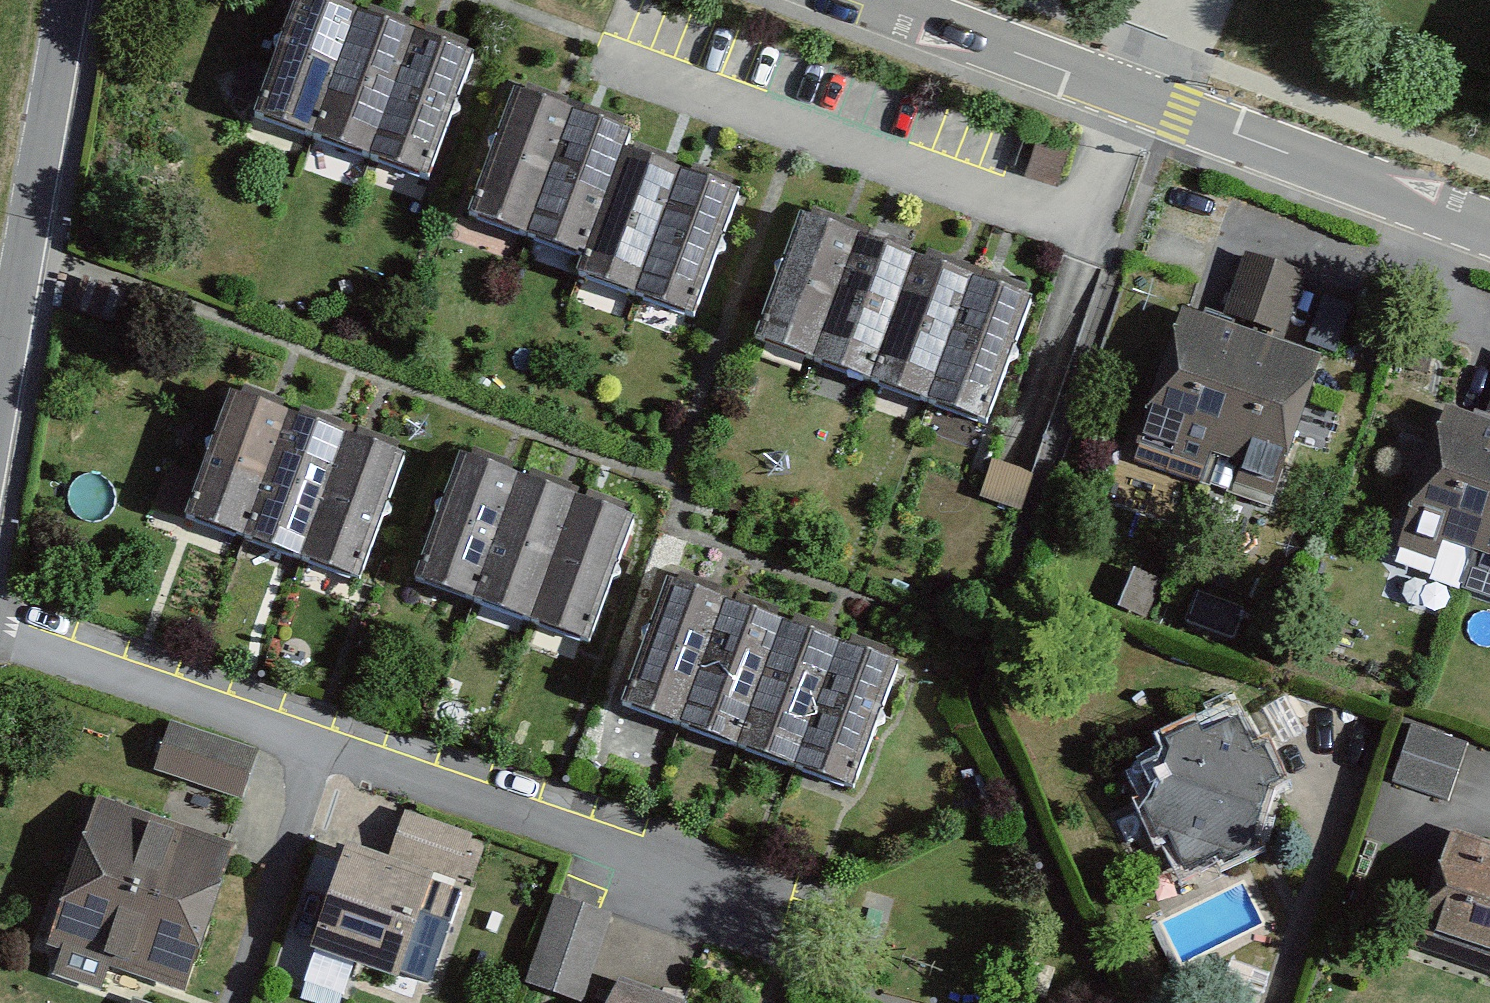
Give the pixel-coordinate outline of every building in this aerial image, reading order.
[(305,147),(351,21),(294,0),(293,0),(247,125),(305,147)] [(305,147),(363,168),(409,42),(351,21),(305,147)] [(363,168),(421,189),(467,64),(409,42),(363,168)] [(460,227),(518,248),(564,123),(506,102),(460,227)] [(518,248),(576,270),(617,158),(622,144),(564,123),(518,248)] [(571,284),(629,305),(675,179),(617,158),(576,270),(571,284)] [(629,305),(687,326),(733,201),(675,179),(629,305)] [(752,339),(810,360),(857,235),(799,214),(752,339)] [(810,360),(868,382),(915,256),(857,235),(810,360)] [(868,382),(926,403),(973,278),(915,256),(868,382)] [(1246,264),(1220,334),(1253,347),(1285,358),(1311,288),(1246,264)] [(926,403),(984,424),(1030,299),(973,278),(926,403)] [(1179,445),(1212,457),(1253,347),(1220,334),(1184,321),(1136,450),(1172,464),(1179,445)] [(1275,498),(1322,372),(1285,358),(1253,347),(1212,457),(1238,467),(1232,482),(1275,498)] [(185,515),(243,536),(289,411),(231,390),(185,515)] [(243,536),(301,558),(347,432),(289,411),(243,536)] [(1475,551),(1489,510),(1489,431),(1482,428),(1447,415),(1398,544),(1434,557),(1441,539),(1475,551)] [(301,558),(359,579),(405,454),(347,432),(301,558)] [(417,576),(475,597),(521,472),(463,450),(417,576)] [(475,597),(533,618),(579,493),(521,472),(475,597)] [(533,618),(591,640),(637,514),(579,493),(533,618)] [(1475,551),(1489,557),(1489,510),(1475,551)] [(623,700),(681,722),(727,596),(669,575),(623,700)] [(681,722),(739,743),(785,618),(727,596),(681,722)] [(739,743),(797,764),(843,639),(785,618),(739,743)] [(797,764),(855,786),(901,660),(843,639),(797,764)] [(1178,831),(1191,861),(1226,847),(1229,855),(1268,840),(1263,828),(1280,781),(1287,776),(1268,743),(1259,748),(1243,719),(1211,735),(1205,726),(1179,739),(1183,747),(1163,794),(1153,800),(1169,835),(1178,831)] [(155,762),(243,790),(256,749),(168,721),(155,762)] [(1406,724),(1393,783),(1455,797),(1468,738),(1406,724)] [(58,934),(185,981),(236,845),(109,798),(58,934)] [(407,814),(393,855),(428,867),(459,877),(473,836),(407,814)] [(1459,827),(1419,939),(1489,965),(1489,838),(1459,827)] [(393,855),(349,841),(317,937),(396,963),(428,867),(393,855)] [(610,909),(559,893),(531,980),(582,996),(610,909)] [(691,1000),(619,976),(609,1002),(690,1002),(691,1000)]
